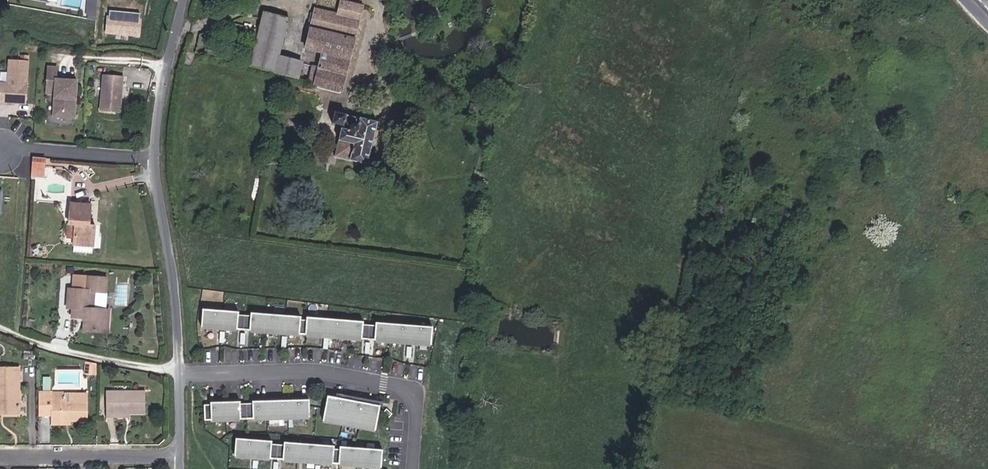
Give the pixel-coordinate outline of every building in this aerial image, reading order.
[(86,18),(95,18),(95,0),(86,0),(86,18)] [(105,0),(97,0),(96,7),(105,8),(105,0)] [(352,86),(372,3),(358,0),(344,0),(341,9),(325,5),(315,47),(331,51),(325,79),(352,86)] [(139,36),(140,20),(107,17),(106,33),(139,36)] [(264,66),(281,70),(289,32),(273,27),(264,66)] [(28,59),(9,57),(6,80),(0,80),(0,98),(24,101),(28,59)] [(59,67),(49,66),(48,93),(57,93),(56,108),(63,108),(62,116),(77,117),(79,80),(58,78),(59,67)] [(104,74),(101,111),(120,112),(124,76),(104,74)] [(344,153),(376,161),(386,119),(344,109),(341,121),(351,123),(344,153)] [(46,169),(46,159),(34,158),(33,168),(46,169)] [(45,178),(46,169),(33,168),(33,178),(45,178)] [(95,226),(89,226),(90,206),(70,205),(69,224),(75,225),(74,245),(94,246),(95,226)] [(110,309),(101,309),(102,291),(111,291),(112,277),(93,276),(92,290),(78,289),(73,289),(72,307),(78,308),(78,317),(91,317),(90,331),(116,332),(116,318),(110,318),(110,309)] [(92,290),(93,276),(78,276),(78,289),(92,290)] [(238,311),(202,309),(201,328),(237,331),(237,329),(249,330),(248,332),(299,336),(299,334),(306,334),(306,337),(361,342),(361,339),(373,340),(374,343),(431,346),(433,327),(375,323),(374,325),(363,324),(363,321),(306,317),(306,320),(300,320),(300,316),(251,313),(251,316),(238,315),(238,311)] [(2,409),(29,411),(30,365),(25,365),(18,365),(18,361),(12,362),(12,365),(3,365),(2,409)] [(95,376),(107,376),(107,364),(95,361),(95,376)] [(140,413),(156,414),(156,392),(118,391),(117,413),(140,413)] [(49,415),(64,416),(64,392),(50,392),(49,415)] [(75,392),(64,392),(64,416),(63,419),(80,419),(98,420),(98,395),(75,394),(75,392)] [(380,406),(327,396),(322,421),(375,432),(380,406)] [(209,404),(203,405),(204,421),(252,420),(309,419),(308,400),(251,401),(251,404),(239,404),(240,401),(210,402),(209,404)] [(383,450),(235,438),(233,457),(382,468),(383,450)]
